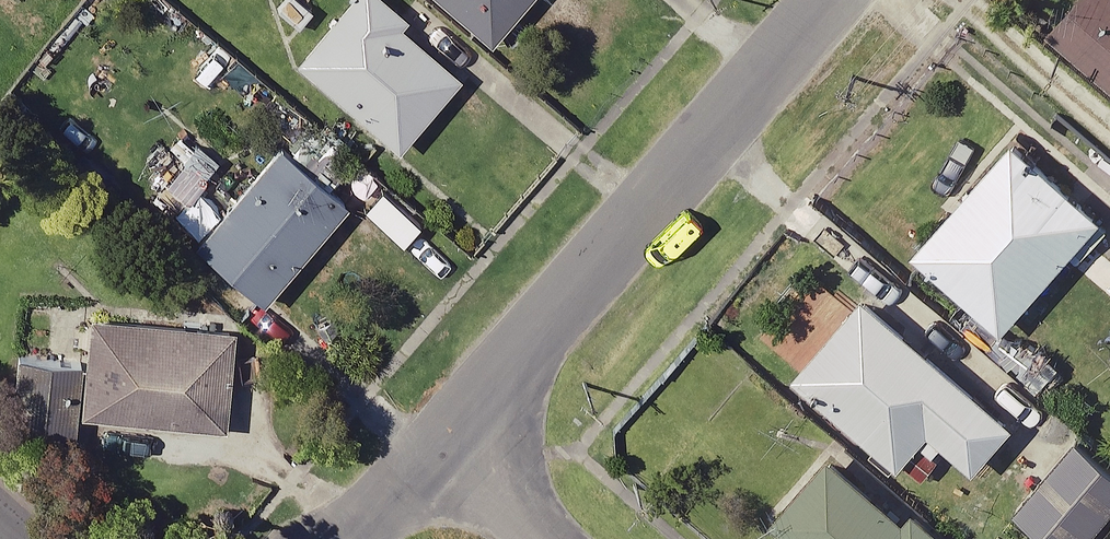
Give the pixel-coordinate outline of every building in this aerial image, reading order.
[(280,11),(300,28),(315,10),(302,0),(289,0),(280,11)] [(391,0),(351,0),(298,62),(403,151),(466,77),(406,27),(413,19),(391,0)] [(496,43),(534,0),(446,0),(496,43)] [(1052,32),(1109,81),(1109,0),(1080,0),(1052,32)] [(1020,141),(920,254),(1010,332),(1109,219),(1020,141)] [(353,204),(282,145),(198,244),(269,303),(353,204)] [(871,296),(800,378),(907,470),(937,436),(980,473),(1022,425),(871,296)] [(239,329),(94,316),(89,364),(83,415),(230,428),(239,329)] [(83,415),(89,364),(20,356),(12,428),(81,436),(83,415)] [(1019,511),(1052,538),(1095,538),(1109,521),(1109,464),(1080,439),(1019,511)] [(832,452),(772,523),(792,538),(951,538),(921,513),(914,521),(832,452)]
